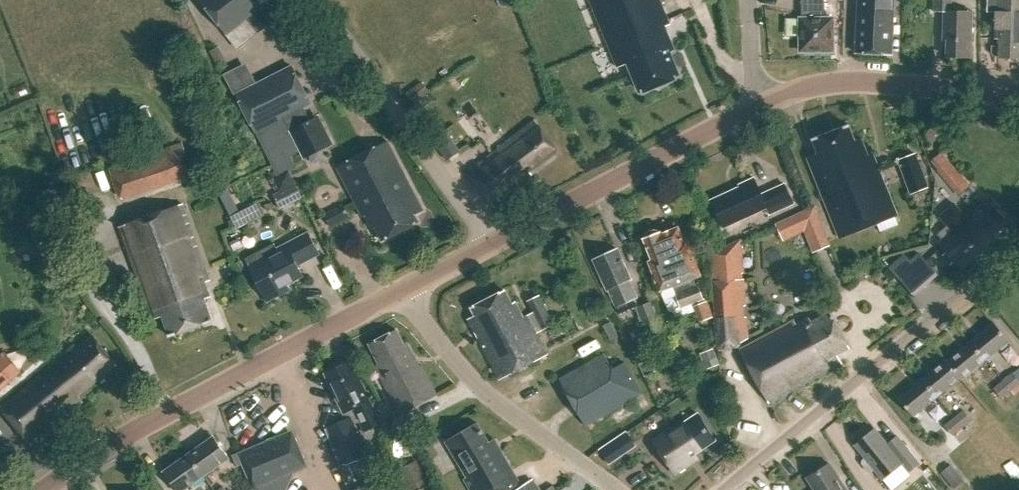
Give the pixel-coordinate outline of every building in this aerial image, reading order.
[(270,0),(201,0),(200,1),(239,50),(282,15),(270,0)] [(618,71),(629,66),(641,95),(677,80),(667,56),(672,54),(662,30),(669,27),(658,0),(589,0),(618,71)] [(801,19),(800,19),(800,50),(833,50),(833,19),(824,19),(824,0),(801,0),(801,19)] [(891,54),(893,0),(858,0),(856,52),(891,54)] [(947,55),(972,56),(974,10),(952,9),(952,0),(934,0),(934,8),(944,9),(944,37),(943,37),(943,39),(947,39),(947,55)] [(998,55),(998,57),(1018,57),(1018,0),(988,0),(988,10),(996,10),(995,38),(999,38),(999,55),(998,55)] [(320,118),(311,122),(304,109),(312,105),(292,67),(237,95),(279,179),(298,169),(292,158),(301,153),(302,154),(305,160),(334,145),(320,118)] [(406,93),(414,104),(429,92),(421,81),(406,93)] [(472,115),(435,135),(450,162),(487,142),(472,115)] [(469,173),(496,208),(535,179),(530,172),(558,151),(536,121),(508,142),(508,143),(469,173)] [(811,139),(817,153),(807,157),(839,239),(897,216),(872,153),(867,155),(860,138),(854,140),(847,124),(811,139)] [(109,166),(122,199),(195,175),(182,141),(109,166)] [(414,216),(421,212),(388,144),(339,169),(363,218),(366,216),(373,229),(376,228),(383,241),(418,224),(414,216)] [(897,159),(910,194),(929,187),(916,152),(897,159)] [(761,194),(753,177),(739,184),(740,186),(711,199),(724,227),(766,208),(769,214),(793,203),(784,183),(761,194)] [(301,190),(296,179),(276,187),(281,198),(301,190)] [(988,209),(981,201),(964,215),(954,204),(940,216),(947,225),(939,233),(944,239),(939,243),(962,269),(989,246),(985,242),(1006,224),(991,206),(988,209)] [(324,214),(331,226),(350,217),(342,204),(324,214)] [(209,299),(204,284),(209,282),(183,205),(119,227),(151,322),(164,318),(170,337),(211,322),(203,301),(209,299)] [(832,244),(816,206),(777,223),(784,240),(804,232),(813,252),(832,244)] [(661,234),(661,232),(655,230),(647,233),(643,238),(651,260),(648,261),(659,291),(673,286),(676,294),(675,294),(680,308),(704,299),(699,285),(696,287),(693,279),(701,276),(688,241),(684,243),(678,227),(661,234)] [(266,296),(269,302),(290,292),(287,286),(304,278),(298,267),(320,256),(309,234),(278,250),(275,244),(246,259),(264,297),(266,296)] [(239,237),(230,241),(234,250),(243,247),(239,237)] [(708,257),(716,351),(742,348),(741,342),(749,339),(748,319),(745,319),(744,305),(748,305),(745,278),(740,278),(740,274),(744,273),(740,240),(708,257)] [(631,280),(616,250),(593,261),(608,291),(609,290),(617,307),(637,297),(629,281),(631,280)] [(908,264),(902,258),(890,268),(911,293),(936,272),(920,254),(908,264)] [(467,319),(499,380),(547,355),(535,332),(540,329),(541,332),(553,326),(538,295),(526,301),(531,312),(523,316),(515,302),(512,303),(505,290),(473,307),(477,314),(467,319)] [(692,306),(699,323),(713,318),(707,300),(692,306)] [(652,301),(636,307),(647,337),(663,331),(652,301)] [(794,321),(740,351),(769,403),(842,364),(837,355),(849,348),(830,312),(811,322),(809,318),(797,325),(794,321)] [(970,343),(984,360),(1008,340),(994,323),(970,343)] [(403,345),(396,330),(368,344),(378,364),(374,366),(399,415),(437,396),(421,365),(419,367),(407,344),(403,345)] [(31,445),(84,402),(79,397),(116,367),(91,337),(52,370),(50,368),(0,408),(0,409),(31,445)] [(946,359),(945,360),(960,379),(984,360),(970,343),(947,361),(946,359)] [(559,379),(585,426),(642,394),(624,362),(612,369),(604,354),(559,379)] [(0,361),(0,389),(18,373),(4,357),(0,361)] [(922,379),(936,396),(959,378),(960,379),(945,360),(922,379)] [(350,418),(353,424),(360,421),(364,431),(380,423),(369,400),(370,400),(352,361),(325,373),(347,420),(350,418)] [(1018,385),(1018,382),(1012,374),(993,389),(1002,399),(1018,385)] [(898,398),(912,416),(936,396),(922,379),(898,398)] [(972,420),(963,410),(945,426),(953,435),(972,420)] [(672,429),(653,441),(675,473),(698,458),(695,454),(716,440),(698,414),(673,430),(672,429)] [(649,416),(624,432),(635,451),(661,435),(649,416)] [(384,479),(365,487),(354,463),(369,456),(368,454),(367,455),(353,424),(350,418),(347,420),(329,428),(343,465),(341,465),(352,489),(387,489),(384,479)] [(464,479),(471,489),(508,489),(519,484),(494,440),(488,443),(477,424),(445,442),(466,478),(464,479)] [(874,469),(882,480),(902,463),(909,472),(919,464),(901,441),(891,449),(874,429),(854,445),(865,458),(862,460),(861,464),(868,471),(871,472),(874,469)] [(294,472),(300,470),(304,459),(295,438),(285,434),(237,454),(252,489),(286,489),(294,472)] [(188,454),(204,476),(229,458),(213,436),(188,454)] [(602,448),(609,460),(619,454),(612,442),(602,448)] [(396,444),(395,462),(405,462),(406,445),(396,444)] [(176,489),(183,489),(204,476),(188,454),(163,471),(176,489)] [(429,462),(403,467),(408,489),(434,489),(429,462)] [(814,489),(846,489),(829,463),(806,478),(814,489)] [(941,472),(954,488),(964,480),(950,464),(941,472)] [(535,478),(516,489),(543,489),(535,478)]
